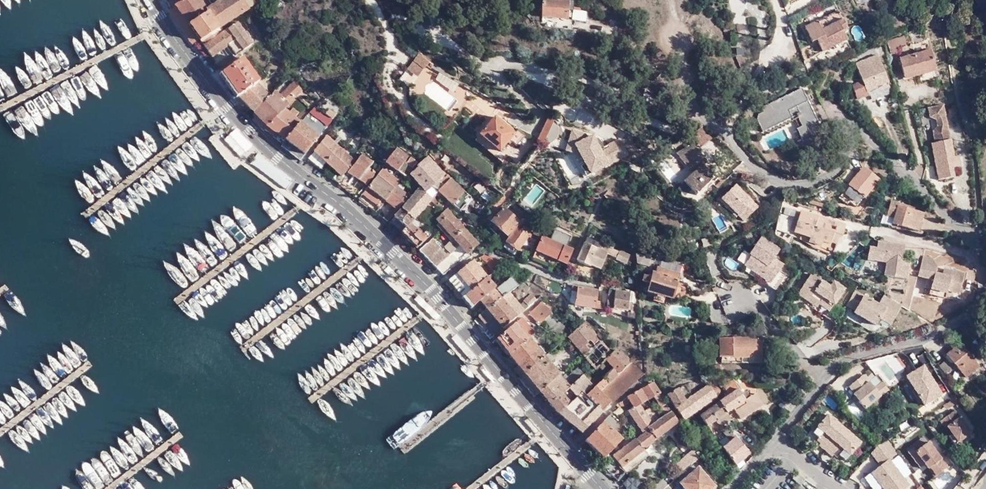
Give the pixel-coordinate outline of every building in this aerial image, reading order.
[(170,1),(168,2),(192,37),(195,35),(198,33),(219,19),(244,2),(245,1),(244,0),(171,0),(170,1)] [(539,9),(565,11),(566,2),(570,3),(570,0),(538,0),(538,3),(540,3),(539,9)] [(581,3),(571,2),(570,11),(581,12),(581,3)] [(816,34),(821,45),(845,33),(841,25),(845,22),(837,5),(804,21),(811,36),(816,34)] [(219,19),(198,33),(210,50),(224,40),(232,50),(239,45),(251,36),(235,15),(223,24),(219,19)] [(897,45),(896,40),(905,38),(903,30),(894,33),(893,33),(887,35),(890,47),(897,45)] [(933,61),(924,45),(899,58),(908,74),(933,61)] [(221,66),(237,89),(241,85),(242,86),(255,76),(260,72),(243,49),(221,66)] [(851,79),(858,93),(865,89),(864,86),(875,82),(873,80),(884,75),(872,49),(852,57),(860,75),(851,79)] [(430,62),(420,53),(409,66),(420,75),(430,62)] [(819,79),(829,78),(831,72),(829,64),(826,63),(819,79)] [(269,78),(274,83),(284,72),(281,69),(279,67),(269,78)] [(266,90),(252,106),(265,117),(290,90),(298,82),(295,79),(290,74),(275,89),(272,85),(266,90)] [(241,85),(237,89),(250,105),(252,106),(266,90),(255,76),(242,86),(241,85)] [(803,122),(815,116),(799,83),(759,102),(762,107),(756,110),(755,113),(760,125),(793,109),(799,120),(794,122),(799,134),(807,131),(803,122)] [(290,90),(265,117),(273,124),(282,131),(298,111),(297,110),(295,112),(283,102),(293,92),(290,90)] [(298,111),(282,131),(279,136),(299,151),(302,146),(315,128),(303,118),(311,106),(319,113),(314,121),(318,125),(329,110),(310,95),(304,103),(298,111)] [(931,125),(934,137),(936,136),(949,134),(942,99),(927,102),(929,111),(934,113),(936,121),(931,125)] [(295,108),(297,110),(298,111),(304,103),(301,100),(295,108)] [(252,106),(249,109),(261,120),(265,117),(252,106)] [(493,108),(477,125),(497,144),(497,143),(507,132),(514,138),(523,128),(517,122),(513,126),(493,108)] [(534,133),(538,138),(543,137),(547,135),(550,133),(553,131),(554,128),(556,123),(556,120),(554,114),(554,113),(550,112),(534,133)] [(819,125),(815,116),(803,122),(807,131),(819,125)] [(709,131),(700,119),(688,128),(697,140),(709,131)] [(497,144),(477,125),(473,131),(493,149),(497,144)] [(328,158),(323,165),(337,175),(343,168),(341,166),(352,154),(321,129),(311,142),(328,158)] [(374,134),(368,129),(365,133),(372,138),(374,134)] [(949,134),(936,136),(934,137),(930,138),(937,173),(953,170),(951,161),(958,159),(956,150),(953,150),(949,134)] [(379,150),(384,154),(393,140),(388,137),(385,141),(379,150)] [(667,154),(670,160),(671,160),(692,187),(709,172),(700,160),(703,157),(689,139),(682,144),(680,143),(667,154)] [(393,140),(384,154),(396,162),(405,149),(393,140)] [(497,144),(493,149),(500,155),(504,149),(497,143),(497,144)] [(343,168),(337,175),(338,177),(355,189),(373,164),(368,160),(372,155),(360,146),(355,153),(343,168)] [(421,185),(429,191),(431,188),(433,186),(426,179),(430,177),(437,171),(441,176),(449,168),(445,163),(442,166),(425,148),(414,157),(415,158),(407,165),(423,183),(421,185)] [(377,200),(394,175),(397,171),(381,159),(380,159),(356,190),(362,195),(373,203),(376,199),(377,200)] [(865,170),(868,166),(861,161),(858,164),(865,170)] [(875,172),(868,166),(865,170),(858,164),(837,191),(845,197),(847,194),(854,199),(875,172)] [(437,180),(447,192),(450,195),(458,188),(463,183),(449,168),(441,176),(437,180)] [(709,172),(708,173),(714,180),(720,175),(713,168),(709,172)] [(437,171),(430,177),(431,179),(437,180),(441,176),(437,171)] [(376,205),(386,213),(407,185),(394,175),(377,200),(379,201),(376,205)] [(755,199),(733,176),(716,192),(726,203),(727,202),(729,200),(735,207),(741,213),(755,199)] [(399,199),(412,211),(428,191),(429,191),(421,185),(416,180),(399,199)] [(468,190),(463,183),(458,188),(461,191),(464,195),(464,194),(468,190)] [(612,189),(606,183),(602,188),(607,194),(612,189)] [(429,191),(428,191),(438,201),(441,198),(431,188),(429,191)] [(454,200),(459,204),(465,196),(464,194),(464,195),(461,191),(454,200)] [(499,196),(484,210),(502,229),(517,214),(499,196)] [(908,204),(889,197),(885,211),(891,213),(891,217),(915,225),(921,209),(907,205),(908,204)] [(387,214),(399,226),(412,211),(399,199),(387,214)] [(452,231),(463,221),(447,203),(444,200),(433,210),(452,231)] [(729,200),(727,202),(733,209),(735,207),(729,200)] [(831,224),(836,225),(839,226),(841,218),(825,212),(824,215),(812,211),(813,209),(799,204),(793,223),(800,225),(828,234),(831,224)] [(399,226),(414,240),(427,226),(423,222),(419,225),(414,220),(417,216),(412,211),(399,226)] [(789,220),(775,215),(773,223),(786,227),(789,220)] [(520,222),(516,219),(505,232),(502,229),(497,235),(511,246),(525,229),(534,233),(537,228),(527,222),(522,218),(520,222)] [(467,244),(476,235),(463,221),(452,231),(457,236),(465,245),(467,244)] [(831,242),(836,225),(831,224),(828,234),(800,225),(799,230),(815,237),(831,242)] [(435,231),(431,228),(416,242),(440,268),(457,253),(452,247),(449,250),(432,233),(435,231)] [(777,241),(759,228),(747,245),(749,246),(742,256),(760,269),(758,271),(772,282),(783,266),(777,262),(781,256),(771,249),(777,241)] [(570,244),(539,230),(534,242),(564,256),(570,244)] [(457,236),(452,231),(443,239),(448,244),(457,236)] [(583,231),(579,243),(574,254),(587,260),(588,258),(599,263),(606,245),(600,242),(601,239),(598,237),(583,231)] [(900,252),(902,237),(875,233),(874,240),(866,239),(865,252),(884,254),(882,268),(904,271),(906,253),(900,252)] [(600,235),(598,237),(601,239),(600,242),(606,245),(614,248),(616,242),(607,238),(608,236),(603,234),(603,236),(600,235)] [(627,246),(616,242),(614,248),(625,253),(627,246)] [(648,249),(633,244),(633,247),(633,254),(646,257),(648,249)] [(484,245),(476,249),(479,253),(480,252),(488,262),(487,263),(489,265),(503,254),(484,245)] [(933,264),(935,259),(929,250),(920,248),(915,268),(925,270),(922,280),(928,281),(927,286),(943,290),(945,283),(957,286),(962,266),(947,262),(946,268),(933,264)] [(452,281),(460,290),(484,269),(471,252),(469,253),(441,275),(448,284),(452,281)] [(670,289),(673,278),(676,265),(656,260),(655,265),(651,264),(650,268),(648,275),(646,282),(652,284),(650,291),(660,294),(663,287),(670,289)] [(648,275),(650,268),(641,266),(640,273),(648,275)] [(810,267),(799,282),(818,296),(820,293),(830,300),(827,305),(823,310),(833,317),(844,298),(835,292),(842,282),(832,275),(828,280),(810,267)] [(477,292),(485,302),(507,284),(509,282),(515,277),(508,268),(492,279),(477,292)] [(460,290),(468,299),(477,292),(492,279),(484,269),(460,290)] [(593,293),(595,281),(571,277),(567,297),(596,301),(595,293),(593,293)] [(678,279),(673,278),(670,289),(676,289),(678,279)] [(627,285),(606,281),(602,300),(624,303),(627,285)] [(818,296),(799,282),(796,287),(815,300),(817,298),(827,305),(830,300),(820,293),(818,296)] [(491,309),(499,319),(521,301),(507,284),(485,302),(476,309),(481,317),(482,316),(491,309)] [(876,297),(852,284),(844,298),(853,303),(851,306),(873,319),(878,312),(888,318),(900,298),(881,288),(876,297)] [(525,298),(532,293),(527,287),(520,294),(525,298)] [(541,312),(547,306),(537,295),(526,305),(537,316),(541,312)] [(565,330),(568,326),(547,306),(541,312),(561,333),(565,330)] [(491,309),(482,316),(491,328),(499,319),(491,309)] [(511,317),(524,332),(526,331),(532,325),(519,310),(511,317)] [(601,375),(623,355),(621,352),(622,350),(614,341),(612,343),(610,340),(607,343),(582,315),(568,326),(565,330),(592,361),(601,353),(609,361),(599,372),(601,375)] [(493,331),(507,347),(524,332),(511,317),(493,331)] [(974,352),(956,328),(942,339),(960,362),(974,352)] [(715,348),(738,349),(758,349),(759,331),(716,329),(715,348)] [(515,357),(511,360),(518,368),(531,358),(541,349),(531,338),(526,331),(524,332),(507,347),(515,357)] [(541,349),(518,368),(515,371),(530,390),(533,387),(537,384),(549,374),(559,385),(568,378),(566,376),(564,377),(560,373),(546,355),(541,349)] [(634,366),(624,354),(623,355),(601,375),(599,372),(597,374),(589,381),(582,387),(588,395),(597,405),(604,396),(615,387),(634,366)] [(589,381),(597,374),(593,370),(589,373),(583,365),(579,369),(589,381)] [(863,374),(858,367),(843,378),(849,385),(848,387),(859,400),(883,381),(877,374),(869,380),(864,374),(863,374)] [(582,387),(589,381),(579,369),(576,372),(568,378),(559,385),(567,396),(574,390),(581,385),(582,387)] [(736,404),(739,407),(749,401),(737,384),(734,380),(736,379),(730,370),(720,377),(720,379),(719,380),(720,382),(719,382),(724,389),(716,394),(723,405),(731,400),(735,405),(736,404)] [(662,394),(660,390),(649,372),(633,381),(640,393),(648,388),(655,399),(659,397),(662,394)] [(555,404),(556,405),(567,396),(559,385),(549,374),(537,384),(555,404)] [(686,388),(695,401),(719,384),(712,374),(708,374),(706,375),(706,374),(688,387),(686,388)] [(683,390),(686,388),(688,387),(680,375),(675,379),(683,390)] [(680,411),(695,401),(686,388),(683,390),(675,379),(662,388),(680,411)] [(640,393),(633,381),(619,389),(613,393),(615,397),(623,393),(628,399),(635,396),(640,393)] [(737,384),(749,401),(758,393),(752,383),(746,387),(742,381),(737,384)] [(588,395),(582,387),(581,385),(574,390),(576,393),(582,400),(588,395)] [(667,402),(662,394),(659,397),(663,404),(667,402)] [(723,405),(716,394),(696,408),(703,418),(715,410),(723,405)] [(591,411),(597,405),(588,395),(582,400),(591,411)] [(635,396),(628,399),(623,404),(638,425),(650,415),(635,396)] [(614,409),(606,402),(601,408),(611,418),(615,414),(612,411),(614,409)] [(673,411),(667,402),(663,404),(655,410),(650,415),(638,425),(632,430),(642,440),(673,411)] [(718,415),(726,409),(723,405),(715,410),(718,415)] [(854,435),(822,407),(807,424),(816,432),(813,436),(826,447),(829,444),(839,452),(854,435)] [(611,418),(601,408),(600,408),(580,433),(599,448),(619,425),(611,418)] [(960,414),(955,408),(939,419),(945,426),(947,425),(951,432),(948,434),(954,444),(964,437),(974,430),(961,413),(960,414)] [(720,416),(718,415),(717,416),(720,421),(721,420),(728,428),(732,425),(725,415),(722,417),(720,415),(720,416)] [(719,439),(733,457),(747,446),(734,427),(719,439)] [(611,449),(625,465),(645,445),(642,440),(632,430),(611,449)] [(866,447),(876,458),(867,466),(886,488),(891,488),(906,478),(886,451),(894,446),(884,432),(872,439),(866,447)] [(949,464),(928,438),(913,448),(935,475),(949,464)] [(687,459),(696,450),(692,444),(682,453),(687,459)] [(625,465),(609,451),(606,454),(621,468),(625,465)] [(687,486),(689,488),(699,488),(712,479),(697,460),(678,475),(687,486)] [(655,476),(648,483),(654,488),(665,478),(659,471),(655,475),(655,476)] [(653,488),(667,488),(672,485),(665,478),(654,488),(653,488)]
